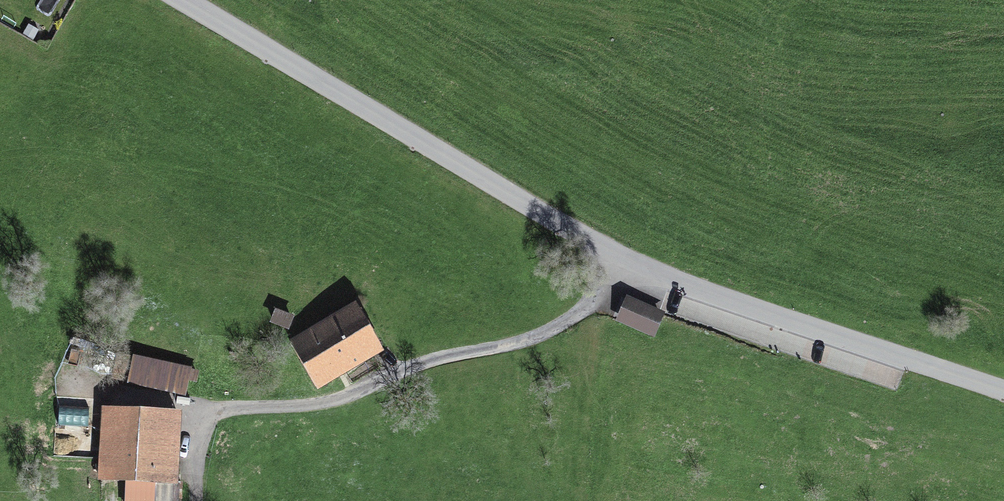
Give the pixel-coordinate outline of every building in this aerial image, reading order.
[(667,315),(626,301),(617,326),(658,340),(667,315)] [(358,313),(301,348),(323,385),(381,350),(358,313)] [(128,386),(193,394),(196,365),(132,357),(128,386)] [(183,416),(112,411),(107,478),(178,483),(183,416)]
